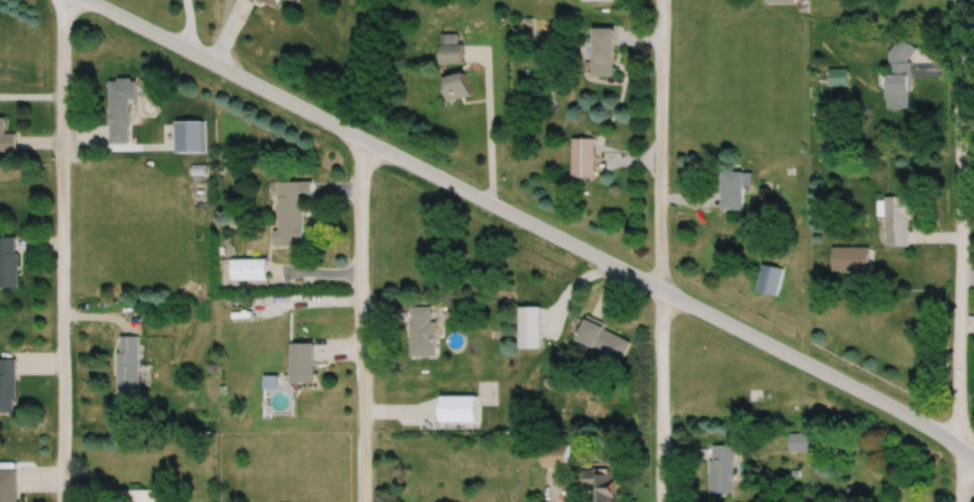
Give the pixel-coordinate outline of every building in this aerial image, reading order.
[(275,10),(279,0),(253,0),(275,10)] [(614,29),(593,29),(593,78),(614,78),(614,29)] [(458,35),(442,35),(442,63),(464,63),(464,44),(458,44),(458,35)] [(909,109),(910,42),(889,41),(888,109),(909,109)] [(828,85),(846,85),(846,69),(828,69),(828,85)] [(470,96),(466,73),(442,78),(446,101),(470,96)] [(129,81),(109,81),(109,115),(128,116),(129,81)] [(5,118),(0,118),(0,152),(16,152),(16,133),(5,133),(5,118)] [(128,143),(128,123),(108,123),(108,143),(128,143)] [(593,138),(571,138),(571,177),(593,177),(593,138)] [(721,209),(742,209),(742,184),(750,184),(750,171),(721,171),(721,209)] [(302,244),(301,199),(311,198),(311,181),(276,181),(277,230),(272,230),(272,244),(302,244)] [(883,245),(909,245),(909,197),(884,196),(883,245)] [(0,237),(0,288),(17,288),(17,237),(0,237)] [(867,247),(832,247),(832,271),(867,271),(867,247)] [(267,259),(231,259),(231,280),(267,280),(267,259)] [(782,269),(761,264),(756,292),(777,296),(782,269)] [(434,306),(409,306),(409,356),(434,356),(434,306)] [(519,349),(540,349),(540,307),(519,307),(519,349)] [(615,333),(602,329),(605,322),(587,315),(577,342),(607,353),(615,333)] [(139,336),(117,336),(117,394),(139,394),(139,336)] [(291,344),(291,384),(315,384),(315,344),(291,344)] [(0,359),(0,412),(15,412),(15,359),(0,359)] [(441,421),(477,421),(477,396),(441,396),(441,421)] [(810,450),(810,432),(788,432),(788,450),(810,450)] [(732,444),(709,444),(709,492),(732,492),(732,444)] [(589,501),(611,501),(612,469),(581,468),(581,488),(590,488),(589,501)] [(0,470),(0,501),(17,501),(17,470),(0,470)] [(156,489),(114,489),(114,501),(156,501),(156,489)]
